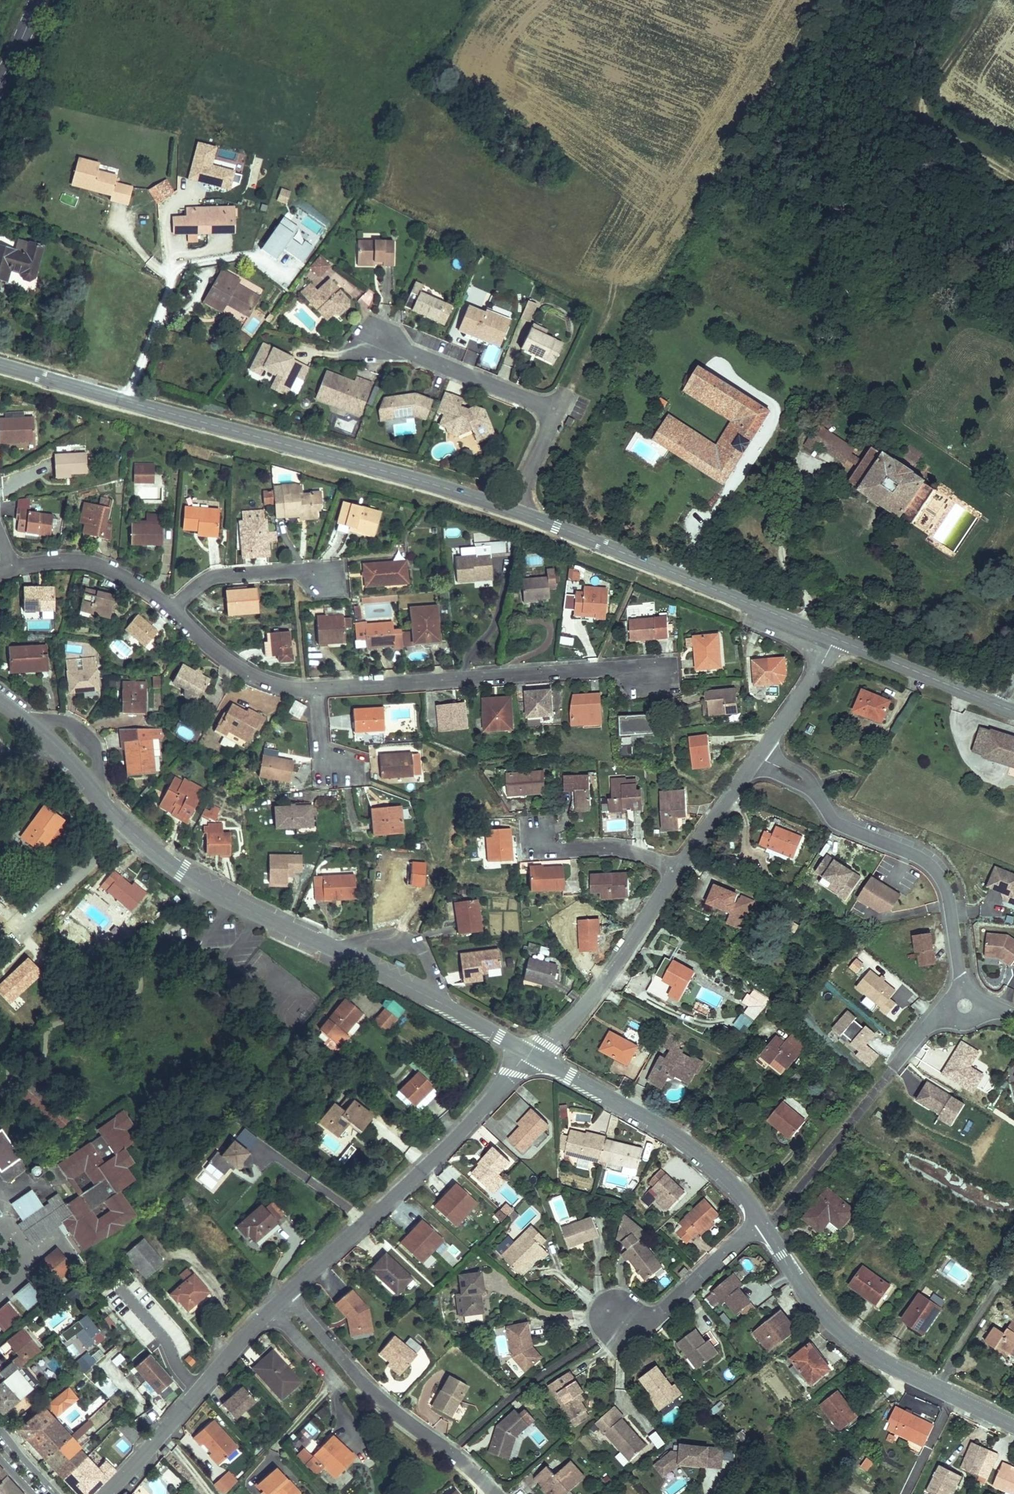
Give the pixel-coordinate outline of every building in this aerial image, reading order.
[(242,172),(213,167),(217,146),(195,141),(187,181),(231,190),(232,184),(239,185),(242,172)] [(87,157),(66,151),(61,170),(82,175),(80,183),(99,188),(98,193),(115,198),(120,181),(103,176),(104,169),(85,164),(87,157)] [(82,175),(61,170),(59,177),(80,183),(82,175)] [(137,180),(145,194),(161,186),(155,172),(137,180)] [(280,189),(278,200),(287,202),(290,190),(280,189)] [(63,192),(59,201),(74,208),(78,199),(63,192)] [(161,211),(161,228),(212,229),(213,217),(221,217),(221,201),(174,201),(175,211),(161,211)] [(220,229),(221,217),(213,217),(212,229),(220,229)] [(283,250),(303,263),(316,244),(281,220),(261,250),(277,260),(283,250)] [(6,278),(9,271),(32,279),(29,288),(35,290),(39,276),(36,275),(46,244),(0,230),(0,276),(6,278)] [(383,257),(383,232),(346,231),(345,252),(363,252),(373,252),(373,257),(383,257)] [(319,278),(331,266),(320,255),(308,268),(319,278)] [(207,267),(188,295),(204,307),(210,298),(230,311),(236,302),(230,299),(235,292),(221,282),(223,278),(207,267)] [(32,279),(9,271),(6,278),(6,281),(29,288),(32,279)] [(294,281),(286,290),(307,310),(315,302),(322,308),(329,309),(335,303),(334,294),(314,275),(301,288),(294,281)] [(403,302),(402,305),(426,315),(433,297),(409,287),(411,281),(404,278),(400,288),(408,291),(403,302)] [(408,291),(400,288),(396,299),(403,302),(408,291)] [(241,296),(235,292),(230,299),(236,302),(241,296)] [(434,318),(441,300),(433,297),(426,315),(434,318)] [(493,323),(489,309),(476,303),(474,307),(459,300),(449,324),(467,333),(469,329),(477,331),(476,336),(488,332),(487,326),(493,323)] [(315,302),(307,310),(312,317),(322,308),(315,302)] [(488,332),(476,336),(489,342),(501,315),(489,309),(493,323),(487,326),(488,332)] [(520,316),(518,322),(535,329),(537,323),(520,316)] [(518,322),(509,343),(542,356),(547,346),(540,343),(544,333),(535,329),(518,322)] [(551,336),(544,333),(540,343),(547,346),(551,336)] [(293,358),(252,338),(240,363),(250,368),(253,362),(267,369),(264,375),(273,380),(281,383),(286,373),(293,358)] [(61,360),(74,364),(75,358),(63,354),(61,360)] [(300,361),(293,358),(286,373),(293,377),(300,361)] [(347,410),(359,380),(350,376),(346,386),(331,380),(328,373),(314,367),(304,392),(317,398),(324,395),(337,400),(339,407),(347,410)] [(732,447),(754,414),(684,367),(675,380),(732,420),(720,438),(732,447)] [(341,378),(328,373),(331,380),(346,386),(350,376),(343,372),(341,378)] [(273,380),(264,375),(261,382),(270,386),(273,380)] [(653,411),(647,420),(704,461),(715,446),(727,455),(732,447),(720,438),(732,420),(675,380),(668,388),(716,423),(701,445),(653,411)] [(403,388),(377,393),(380,407),(400,403),(401,407),(413,413),(421,396),(403,388)] [(433,390),(426,406),(436,410),(431,420),(439,424),(440,428),(447,431),(463,425),(466,436),(483,429),(473,408),(464,404),(456,408),(448,404),(451,395),(433,390)] [(324,395),(317,398),(339,407),(337,400),(324,395)] [(400,403),(380,407),(381,412),(401,407),(400,403)] [(0,413),(0,436),(30,436),(30,412),(20,412),(20,404),(1,404),(1,413),(0,413)] [(574,430),(578,421),(567,416),(563,426),(574,430)] [(637,434),(707,484),(727,455),(715,446),(704,461),(647,420),(637,434)] [(810,438),(813,435),(799,424),(788,439),(797,445),(802,449),(810,438)] [(810,438),(834,455),(836,451),(813,435),(810,438)] [(802,449),(826,466),(829,462),(833,456),(834,455),(810,438),(802,449)] [(797,445),(788,439),(786,443),(794,449),(797,445)] [(85,449),(50,447),(49,466),(67,467),(84,468),(85,449)] [(895,475),(901,467),(884,454),(877,463),(866,455),(865,457),(855,450),(844,464),(840,470),(830,484),(839,491),(838,493),(879,523),(882,520),(892,527),(916,493),(906,486),(907,484),(895,475)] [(844,464),(833,456),(829,462),(840,470),(844,464)] [(146,458),(127,457),(127,474),(134,475),(135,468),(146,469),(146,458)] [(296,486),(292,481),(267,482),(268,510),(297,509),(297,513),(311,512),(311,502),(317,502),(317,485),(306,486),(296,486)] [(88,501),(77,499),(72,524),(79,525),(78,529),(105,534),(109,515),(101,513),(104,492),(92,489),(88,501)] [(372,509),(338,500),(331,521),(345,524),(347,530),(364,535),(372,509)] [(48,509),(25,508),(26,502),(16,502),(13,527),(46,531),(48,509)] [(215,505),(180,502),(178,525),(189,526),(213,527),(215,505)] [(158,509),(142,507),(141,515),(132,515),(132,517),(123,517),(122,537),(157,539),(158,509)] [(258,531),(257,517),(255,517),(254,507),(230,510),(235,556),(261,553),(259,540),(258,531)] [(213,527),(189,526),(189,533),(213,535),(213,527)] [(105,534),(78,529),(77,537),(104,542),(105,534)] [(267,539),(266,530),(258,531),(259,540),(267,539)] [(941,531),(938,542),(957,547),(960,537),(941,531)] [(463,575),(483,573),(482,547),(466,547),(467,557),(446,558),(447,584),(463,582),(463,575)] [(400,556),(359,559),(360,581),(402,578),(400,556)] [(349,566),(350,574),(359,573),(358,565),(349,566)] [(539,576),(513,578),(515,598),(542,597),(541,587),(550,587),(549,565),(539,566),(539,576)] [(568,569),(569,582),(580,581),(579,568),(568,569)] [(483,573),(463,575),(463,582),(483,581),(483,573)] [(601,585),(576,583),(576,589),(569,588),(566,610),(573,611),(576,608),(584,608),(588,613),(598,613),(601,585)] [(41,584),(26,584),(25,607),(56,607),(56,591),(40,591),(41,584)] [(80,584),(79,593),(94,595),(102,587),(80,584)] [(79,593),(77,605),(112,612),(117,590),(102,587),(94,595),(79,593)] [(250,589),(220,591),(222,616),(250,615),(250,589)] [(432,604),(404,605),(407,642),(420,642),(420,635),(433,635),(432,604)] [(660,613),(621,617),(622,635),(661,632),(660,613)] [(159,632),(139,614),(127,628),(145,645),(159,632)] [(352,620),(353,637),(359,637),(360,644),(383,643),(384,646),(392,645),(390,628),(383,629),(383,620),(359,622),(359,620),(352,620)] [(333,622),(307,622),(308,647),(334,646),(333,622)] [(711,665),(709,633),(684,634),(685,666),(711,665)] [(282,634),(261,635),(261,659),(270,658),(282,658),(282,642),(282,634)] [(39,643),(8,643),(7,664),(23,665),(24,668),(46,669),(47,649),(39,648),(39,643)] [(81,668),(96,668),(96,656),(81,656),(81,668)] [(766,683),(764,658),(746,659),(746,684),(766,683)] [(206,684),(183,666),(172,681),(182,689),(179,693),(192,702),(206,684)] [(81,668),(70,668),(70,687),(96,688),(96,668),(81,668)] [(143,679),(117,679),(118,713),(143,712),(143,679)] [(543,711),(542,685),(517,687),(517,713),(543,711)] [(562,710),(562,723),(593,721),(591,690),(569,691),(567,697),(565,703),(565,710),(562,710)] [(724,690),(695,690),(695,699),(705,698),(705,712),(724,712),(724,690)] [(886,703),(859,695),(853,713),(879,723),(886,703)] [(498,697),(471,697),(471,726),(497,726),(498,697)] [(705,698),(695,699),(696,713),(705,712),(705,698)] [(454,701),(427,702),(428,733),(456,731),(454,701)] [(294,706),(286,702),(281,711),(290,715),(294,706)] [(245,717),(221,705),(206,736),(217,740),(212,750),(225,756),(229,747),(236,751),(246,731),(251,733),(259,718),(248,712),(245,717)] [(375,708),(344,708),(343,727),(375,727),(375,708)] [(658,730),(657,708),(610,710),(611,731),(658,730)] [(158,726),(126,728),(125,776),(149,775),(149,741),(160,741),(167,734),(158,726)] [(989,759),(996,733),(986,728),(976,755),(989,759)] [(996,733),(989,759),(1013,768),(1013,739),(996,733)] [(703,765),(701,736),(681,736),(682,766),(703,765)] [(632,756),(632,746),(623,746),(623,756),(632,756)] [(371,751),(371,775),(406,773),(405,750),(389,751),(389,754),(381,755),(380,750),(371,751)] [(290,757),(255,753),(252,777),(287,781),(290,757)] [(580,767),(554,768),(554,780),(566,780),(567,794),(582,793),(580,767)] [(538,769),(504,771),(505,793),(539,791),(538,769)] [(617,783),(617,777),(617,772),(607,772),(606,783),(617,783)] [(172,777),(164,789),(178,796),(185,783),(172,777)] [(603,794),(603,807),(633,808),(633,787),(627,787),(627,777),(617,777),(617,783),(606,783),(606,794),(603,794)] [(178,796),(164,789),(155,806),(174,818),(177,814),(183,818),(194,799),(194,789),(185,783),(178,796)] [(677,784),(653,784),(652,824),(664,824),(664,823),(667,823),(672,818),(673,810),(677,810),(677,784)] [(582,793),(567,794),(567,802),(582,802),(582,793)] [(304,802),(268,805),(270,829),(289,828),(292,828),(305,816),(304,802)] [(44,806),(24,832),(30,836),(27,840),(37,847),(43,839),(48,842),(53,835),(60,841),(70,828),(63,823),(65,821),(44,806)] [(398,807),(366,807),(366,834),(398,834),(398,807)] [(292,828),(289,828),(290,834),(314,833),(313,816),(305,816),(292,828)] [(218,822),(202,822),(202,854),(218,855),(218,860),(229,860),(229,832),(218,832),(218,822)] [(503,858),(499,824),(476,826),(479,861),(503,858)] [(798,837),(772,828),(770,835),(759,832),(753,850),(764,854),(763,858),(788,866),(798,837)] [(30,836),(24,832),(21,836),(27,840),(30,836)] [(53,835),(48,842),(55,847),(60,841),(53,835)] [(43,839),(37,847),(42,851),(48,842),(43,839)] [(298,852),(267,853),(267,881),(288,881),(288,874),(294,874),(294,871),(298,871),(298,852)] [(423,855),(386,854),(385,873),(403,874),(403,880),(422,881),(423,855)] [(846,902),(861,878),(827,856),(815,873),(823,878),(819,884),(846,902)] [(727,860),(724,869),(737,874),(740,864),(727,860)] [(535,869),(522,870),(524,890),(557,887),(555,867),(535,869)] [(996,868),(988,887),(1007,895),(1009,896),(1007,902),(1013,905),(1013,875),(996,868)] [(600,869),(582,870),(582,883),(595,883),(595,893),(621,891),(620,874),(600,876),(600,869)] [(354,872),(320,873),(319,885),(313,885),(312,899),(329,899),(329,895),(354,896),(354,872)] [(125,891),(108,876),(100,885),(105,890),(101,895),(125,917),(138,903),(125,891)] [(748,878),(746,878),(744,882),(763,890),(765,885),(761,884),(748,878)] [(891,911),(899,897),(871,879),(858,899),(880,913),(891,911)] [(739,891),(714,883),(708,902),(733,910),(732,912),(747,917),(754,897),(743,892),(739,902),(736,901),(739,891)] [(105,890),(100,885),(95,890),(101,895),(105,890)] [(128,888),(125,891),(138,903),(141,900),(128,888)] [(476,932),(474,896),(449,897),(449,908),(454,908),(456,933),(476,932)] [(747,917),(732,912),(730,919),(745,924),(747,917)] [(596,920),(573,920),(574,955),(592,956),(592,938),(596,938),(596,920)] [(774,925),(759,920),(756,930),(771,934),(774,925)] [(931,935),(914,937),(917,954),(919,954),(921,968),(936,966),(931,935)] [(1008,937),(987,935),(986,958),(1000,959),(1012,967),(1013,964),(1013,941),(1008,937)] [(492,951),(455,954),(457,981),(475,980),(475,971),(494,969),(492,951)] [(696,975),(665,956),(642,993),(662,1005),(666,997),(677,1003),(696,975)] [(552,966),(524,959),(518,980),(547,987),(552,966)] [(856,959),(850,968),(859,974),(864,964),(856,959)] [(897,1006),(891,1001),(897,993),(871,972),(856,990),(888,1016),(897,1006)] [(762,1019),(777,1001),(758,993),(752,1001),(760,1006),(756,1013),(762,1019)] [(319,1030),(340,1047),(349,1036),(345,1033),(362,1013),(345,999),(319,1030)] [(712,1011),(699,1005),(695,1012),(709,1019),(712,1011)] [(387,1010),(375,1024),(386,1034),(398,1019),(387,1010)] [(870,1042),(876,1035),(867,1028),(865,1030),(855,1022),(857,1020),(849,1013),(834,1031),(842,1038),(844,1035),(854,1043),(852,1046),(861,1053),(857,1057),(863,1062),(873,1051),(865,1044),(868,1040),(870,1042)] [(639,1049),(614,1036),(603,1055),(630,1067),(639,1049)] [(658,1049),(670,1056),(673,1051),(678,1054),(682,1048),(673,1041),(665,1036),(658,1049)] [(984,1076),(971,1068),(980,1054),(963,1043),(943,1075),(974,1093),(984,1076)] [(785,1052),(775,1044),(762,1058),(784,1076),(801,1055),(791,1045),(785,1052)] [(660,1061),(651,1078),(661,1084),(667,1082),(668,1081),(670,1077),(675,1080),(688,1088),(694,1078),(697,1080),(703,1069),(692,1062),(691,1065),(681,1059),(682,1056),(678,1054),(673,1051),(670,1056),(665,1064),(660,1061)] [(424,1071),(405,1089),(418,1102),(437,1083),(424,1071)] [(71,1113),(38,1077),(25,1089),(58,1125),(71,1113)] [(661,1084),(651,1078),(647,1084),(661,1093),(667,1082),(661,1084)] [(968,1101),(929,1078),(918,1097),(942,1112),(939,1116),(955,1124),(968,1101)] [(437,1083),(418,1102),(422,1107),(441,1088),(437,1083)] [(375,1116),(351,1097),(341,1109),(333,1103),(318,1120),(339,1137),(347,1127),(344,1125),(347,1121),(362,1132),(375,1116)] [(806,1125),(781,1105),(763,1125),(788,1144),(806,1125)] [(94,1186),(83,1193),(78,1196),(66,1204),(73,1214),(63,1221),(82,1250),(110,1232),(115,1235),(118,1233),(117,1227),(135,1215),(119,1190),(137,1178),(129,1166),(138,1160),(129,1146),(138,1140),(129,1127),(139,1121),(130,1106),(52,1158),(67,1179),(87,1165),(98,1183),(94,1186)] [(510,1142),(521,1153),(547,1128),(533,1114),(529,1118),(532,1122),(522,1131),(510,1142)] [(532,1122),(529,1118),(519,1126),(522,1131),(532,1122)] [(347,1147),(359,1134),(350,1125),(338,1138),(347,1147)] [(1,1134),(0,1134),(0,1168),(4,1174),(21,1161),(1,1134)] [(562,1164),(567,1139),(556,1137),(557,1163),(562,1164)] [(597,1171),(601,1150),(602,1146),(567,1139),(562,1164),(597,1171)] [(250,1154),(232,1142),(221,1156),(216,1153),(203,1169),(221,1184),(232,1169),(236,1172),(250,1154)] [(634,1179),(638,1160),(601,1150),(597,1171),(634,1179)] [(499,1177),(509,1168),(494,1152),(482,1164),(483,1166),(473,1176),(487,1189),(499,1177)] [(43,1168),(42,1167),(40,1166),(39,1165),(37,1165),(35,1165),(34,1166),(32,1167),(31,1168),(30,1170),(30,1171),(30,1173),(30,1175),(31,1176),(33,1177),(34,1178),(36,1179),(37,1179),(39,1178),(41,1178),(42,1176),(43,1175),(43,1173),(44,1172),(43,1170),(43,1168)] [(67,1179),(78,1196),(83,1193),(73,1180),(85,1172),(94,1186),(98,1183),(87,1165),(67,1179)] [(506,1184),(499,1177),(487,1189),(494,1196),(506,1184)] [(681,1200),(662,1180),(649,1193),(659,1202),(651,1208),(661,1219),(681,1200)] [(510,1186),(501,1194),(514,1208),(522,1200),(510,1186)] [(455,1187),(432,1210),(453,1231),(476,1208),(455,1187)] [(32,1190),(10,1203),(21,1219),(42,1206),(32,1190)] [(60,1194),(49,1201),(50,1203),(56,1211),(66,1204),(60,1194)] [(851,1215),(821,1194),(800,1224),(811,1232),(815,1227),(832,1239),(851,1215)] [(179,1203),(185,1210),(192,1203),(187,1197),(179,1203)] [(718,1218),(703,1202),(670,1233),(684,1248),(696,1237),(699,1240),(712,1229),(709,1226),(718,1218)] [(56,1211),(50,1203),(17,1225),(30,1243),(63,1221),(73,1214),(66,1204),(56,1211)] [(264,1207),(241,1228),(250,1238),(252,1236),(261,1246),(282,1227),(264,1207)] [(551,1233),(544,1212),(531,1224),(546,1238),(551,1233)] [(593,1222),(562,1229),(566,1248),(597,1242),(593,1222)] [(659,1273),(638,1247),(644,1241),(621,1222),(613,1246),(620,1249),(625,1256),(618,1261),(624,1270),(628,1267),(642,1285),(659,1273)] [(420,1224),(398,1246),(418,1267),(441,1244),(420,1224)] [(517,1247),(503,1261),(518,1276),(535,1259),(539,1260),(547,1253),(539,1245),(546,1238),(531,1224),(524,1232),(529,1236),(517,1247)] [(517,1247),(510,1240),(496,1253),(503,1261),(517,1247)] [(164,1264),(144,1241),(127,1256),(147,1279),(164,1264)] [(54,1246),(31,1267),(47,1284),(70,1264),(54,1246)] [(409,1280),(384,1256),(368,1271),(394,1294),(409,1280)] [(212,1296),(188,1270),(179,1278),(185,1284),(171,1296),(178,1303),(180,1301),(192,1314),(212,1296)] [(684,1272),(677,1278),(681,1282),(687,1276),(684,1272)] [(887,1288),(860,1272),(846,1289),(874,1306),(887,1288)] [(738,1273),(732,1278),(743,1290),(749,1285),(738,1273)] [(480,1278),(459,1278),(459,1295),(459,1318),(476,1318),(477,1298),(479,1298),(480,1278)] [(732,1278),(715,1294),(723,1306),(728,1303),(738,1316),(756,1303),(743,1290),(732,1278)] [(28,1282),(15,1295),(27,1308),(41,1295),(28,1282)] [(364,1310),(348,1292),(331,1305),(340,1317),(350,1317),(351,1328),(367,1327),(364,1310)] [(936,1303),(942,1307),(947,1299),(941,1295),(936,1303)] [(941,1310),(921,1296),(903,1322),(924,1336),(941,1310)] [(0,1310),(0,1327),(3,1331),(21,1314),(10,1302),(0,1310)] [(781,1311),(755,1331),(771,1351),(797,1331),(781,1311)] [(105,1339),(85,1315),(60,1334),(67,1342),(75,1336),(85,1350),(94,1342),(95,1347),(105,1339)] [(351,1328),(350,1317),(340,1317),(344,1322),(346,1337),(368,1335),(367,1327),(351,1328)] [(170,1336),(179,1328),(171,1318),(161,1325),(170,1336)] [(1009,1323),(1000,1337),(991,1331),(980,1349),(1003,1363),(1010,1352),(1013,1346),(1013,1326),(1009,1323)] [(520,1324),(501,1327),(505,1350),(507,1358),(520,1373),(536,1357),(528,1349),(520,1324)] [(40,1351),(25,1333),(1,1353),(7,1360),(13,1353),(19,1359),(12,1366),(14,1368),(3,1377),(0,1373),(0,1383),(16,1370),(22,1365),(40,1351)] [(170,1341),(184,1354),(192,1346),(179,1333),(170,1341)] [(695,1333),(678,1347),(701,1375),(722,1359),(710,1345),(707,1347),(695,1333)] [(76,1338),(70,1342),(76,1352),(83,1348),(76,1338)] [(417,1359),(393,1340),(380,1358),(389,1365),(404,1376),(417,1359)] [(833,1370),(813,1344),(793,1360),(814,1385),(833,1370)] [(91,1355),(95,1362),(104,1357),(99,1350),(91,1355)] [(279,1361),(269,1350),(249,1369),(277,1401),(291,1390),(282,1379),(284,1373),(275,1365),(279,1361)] [(1010,1352),(1003,1363),(1013,1369),(1013,1368),(1013,1354),(1010,1352)] [(81,1372),(95,1365),(88,1353),(75,1360),(81,1372)] [(162,1366),(151,1353),(135,1367),(139,1371),(147,1380),(162,1366)] [(114,1367),(124,1362),(120,1354),(110,1359),(114,1367)] [(299,1382),(279,1361),(275,1365),(284,1373),(282,1379),(291,1390),(299,1382)] [(22,1365),(16,1370),(32,1389),(38,1383),(22,1365)] [(404,1376),(389,1365),(388,1372),(400,1381),(404,1376)] [(174,1379),(162,1366),(147,1380),(155,1389),(159,1393),(174,1379)] [(32,1389),(16,1370),(0,1383),(0,1411),(2,1413),(32,1389)] [(670,1389),(655,1370),(638,1382),(649,1397),(661,1412),(675,1402),(667,1392),(670,1389)] [(139,1371),(135,1374),(143,1383),(147,1380),(139,1371)] [(568,1372),(546,1388),(569,1422),(587,1410),(578,1399),(585,1395),(568,1372)] [(438,1393),(430,1408),(455,1423),(461,1412),(456,1410),(468,1388),(448,1377),(441,1392),(438,1393)] [(147,1380),(143,1383),(152,1393),(155,1389),(147,1380)] [(90,1398),(95,1391),(86,1384),(81,1391),(90,1398)] [(108,1397),(117,1390),(113,1384),(103,1391),(108,1397)] [(234,1386),(216,1403),(232,1421),(251,1403),(234,1386)] [(670,1389),(667,1392),(675,1402),(681,1396),(673,1387),(670,1389)] [(67,1388),(46,1406),(55,1415),(56,1416),(76,1399),(67,1388)] [(863,1417),(841,1390),(822,1406),(843,1433),(863,1417)] [(661,1412),(649,1397),(645,1400),(645,1403),(656,1416),(661,1412)] [(26,1440),(52,1418),(43,1409),(17,1430),(26,1440)] [(587,1410),(569,1422),(574,1429),(591,1418),(587,1410)] [(24,1417),(16,1424),(18,1427),(33,1414),(31,1411),(27,1415),(24,1412),(21,1414),(24,1417)] [(642,1449),(611,1411),(592,1427),(624,1465),(642,1449)] [(914,1414),(907,1412),(898,1433),(933,1449),(943,1427),(925,1419),(924,1422),(915,1419),(914,1414)] [(527,1430),(513,1415),(494,1431),(490,1456),(508,1457),(512,1442),(527,1430)] [(44,1458),(69,1436),(52,1418),(26,1440),(29,1442),(44,1458)] [(78,1449),(88,1440),(82,1434),(90,1427),(88,1426),(92,1422),(88,1419),(69,1436),(44,1458),(55,1470),(78,1449)] [(141,1438),(125,1421),(117,1428),(132,1445),(141,1438)] [(233,1449),(208,1421),(190,1438),(196,1445),(201,1441),(209,1449),(220,1462),(233,1449)] [(309,1423),(301,1430),(310,1439),(318,1432),(309,1423)] [(542,1444),(548,1437),(539,1428),(532,1435),(542,1444)] [(649,1436),(656,1450),(665,1445),(658,1431),(649,1436)] [(342,1451),(331,1440),(310,1460),(322,1471),(342,1451)] [(672,1453),(661,1462),(670,1473),(680,1465),(707,1467),(709,1447),(681,1445),(680,1453),(672,1453)] [(161,1455),(166,1450),(162,1446),(157,1452),(161,1455)] [(709,1447),(707,1467),(722,1468),(724,1449),(709,1447)] [(62,1478),(86,1457),(78,1449),(55,1470),(62,1478)] [(214,1467),(220,1462),(209,1449),(203,1454),(214,1467)] [(981,1483),(991,1458),(972,1450),(962,1475),(981,1483)] [(353,1463),(342,1451),(322,1471),(333,1483),(353,1463)] [(725,1451),(724,1461),(733,1463),(735,1452),(725,1451)] [(115,1469),(105,1460),(102,1463),(103,1465),(98,1470),(86,1457),(62,1478),(77,1493),(91,1493),(115,1469)] [(988,1486),(999,1463),(991,1458),(981,1483),(988,1486)] [(661,1462),(655,1467),(664,1477),(670,1473),(661,1462)] [(582,1484),(568,1469),(553,1481),(545,1473),(534,1482),(542,1491),(538,1493),(571,1493),(582,1484)] [(996,1491),(1003,1493),(1013,1493),(1013,1473),(1006,1470),(996,1491)] [(271,1471),(253,1487),(259,1493),(287,1493),(281,1488),(281,1481),(271,1471)] [(938,1474),(929,1493),(957,1493),(962,1482),(938,1474)] [(6,1475),(0,1481),(0,1493),(23,1493),(6,1475)] [(689,1485),(681,1476),(661,1493),(662,1493),(678,1493),(689,1485)] [(211,1488),(218,1493),(222,1493),(228,1488),(220,1479),(211,1488)] [(281,1481),(281,1488),(287,1493),(296,1493),(284,1480),(281,1481)]
